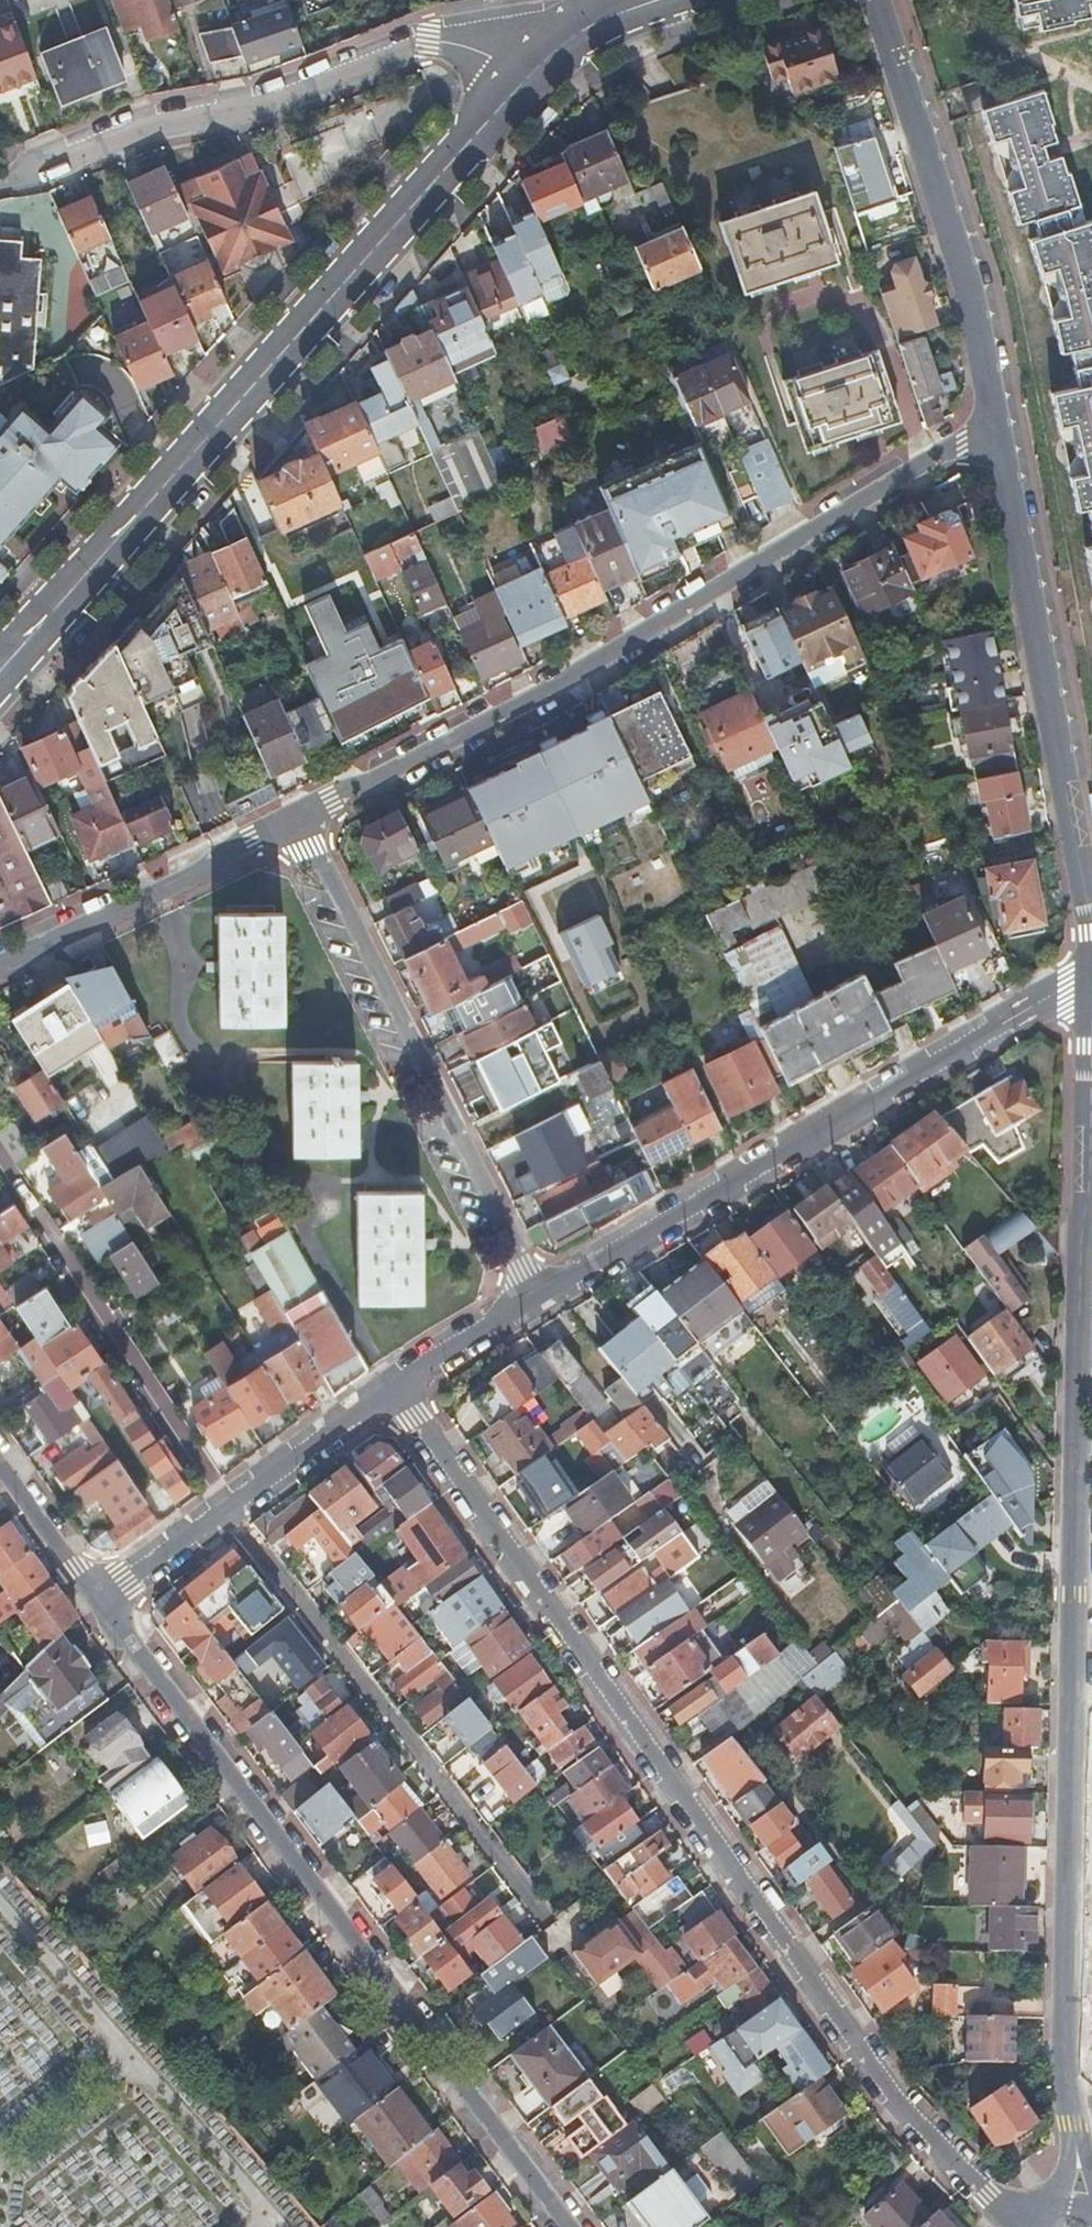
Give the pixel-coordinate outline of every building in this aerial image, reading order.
[(9,7),(15,22),(15,25),(82,0),(6,0),(9,7)] [(123,32),(143,24),(135,3),(142,0),(112,0),(123,32)] [(171,9),(197,0),(168,0),(171,9)] [(1016,15),(1035,11),(1038,22),(1039,28),(1072,22),(1071,19),(1089,15),(1087,2),(1091,0),(1013,0),(1016,15)] [(9,7),(0,11),(0,28),(15,22),(9,7)] [(288,9),(231,28),(241,57),(244,57),(246,62),(301,44),(288,9)] [(1019,26),(1038,22),(1035,11),(1016,15),(1019,26)] [(35,79),(15,25),(15,22),(0,28),(0,93),(35,79)] [(770,77),(784,73),(790,92),(838,78),(822,27),(760,45),(770,77)] [(241,57),(231,28),(199,35),(209,63),(241,57)] [(124,80),(105,29),(40,54),(60,105),(124,80)] [(1079,205),(1068,171),(1065,173),(1059,156),(1046,160),(1042,144),(1054,140),(1048,121),(1052,121),(1041,89),(995,104),(986,77),(958,86),(967,113),(981,109),(1018,222),(1034,218),(1039,236),(1030,239),(1044,282),(1047,281),(1065,277),(1066,281),(1055,288),(1054,289),(1055,289),(1054,289),(1054,290),(1054,291),(1054,292),(1054,293),(1054,294),(1054,295),(1054,296),(1054,297),(1055,297),(1055,298),(1056,298),(1056,299),(1057,300),(1058,301),(1072,298),(1073,304),(1054,310),(1051,310),(1061,354),(1072,351),(1079,389),(1053,395),(1062,439),(1065,439),(1083,437),(1085,441),(1074,446),(1073,446),(1073,447),(1073,448),(1073,449),(1073,450),(1073,451),(1073,452),(1073,453),(1073,454),(1074,454),(1074,455),(1075,456),(1075,457),(1076,457),(1077,458),(1089,457),(1090,463),(1072,466),(1069,466),(1078,512),(1088,511),(1091,529),(1091,279),(1091,275),(1091,227),(1090,220),(1084,222),(1071,225),(1066,209),(1079,205)] [(569,145),(561,155),(565,164),(580,199),(627,180),(606,130),(569,145)] [(872,135),(834,147),(856,212),(878,205),(870,181),(886,175),(872,135)] [(173,144),(176,154),(187,152),(184,141),(173,144)] [(186,216),(188,219),(195,215),(221,274),(250,261),(251,262),(251,260),(257,257),(262,255),(263,257),(264,256),(263,255),(291,242),(269,192),(262,176),(260,171),(244,179),(237,159),(173,188),(186,216)] [(538,221),(581,202),(580,199),(565,164),(521,183),(534,212),(538,221)] [(173,188),(165,169),(127,185),(149,233),(186,216),(173,188)] [(663,214),(674,208),(662,182),(641,191),(646,204),(656,199),(663,214)] [(814,190),(720,221),(744,291),(837,261),(814,190)] [(68,208),(77,204),(73,197),(65,200),(68,208)] [(110,238),(92,198),(77,204),(68,208),(58,213),(75,253),(110,238)] [(1084,222),(1079,205),(1066,209),(1071,225),(1084,222)] [(534,212),(509,223),(514,234),(541,296),(543,295),(538,285),(562,275),(559,269),(552,254),(538,221),(534,212)] [(680,227),(635,248),(652,288),(698,268),(680,227)] [(196,238),(201,248),(205,245),(199,233),(195,235),(196,238)] [(514,234),(491,244),(518,306),(541,296),(514,234)] [(210,309),(225,302),(214,277),(201,248),(196,238),(158,254),(174,287),(192,327),(213,317),(210,309)] [(37,372),(43,260),(25,259),(25,243),(0,241),(0,390),(37,372)] [(552,254),(559,269),(577,261),(570,245),(552,254)] [(895,283),(881,288),(898,339),(918,332),(936,326),(937,326),(929,304),(933,297),(928,283),(921,279),(914,258),(895,264),(891,271),(895,283)] [(518,306),(499,263),(462,279),(465,286),(481,321),(518,306)] [(1065,277),(1047,281),(1055,288),(1066,281),(1065,277)] [(198,338),(192,327),(174,287),(170,279),(165,281),(159,286),(157,287),(160,293),(140,302),(143,311),(147,318),(164,355),(198,338)] [(159,286),(155,282),(135,292),(140,302),(160,293),(157,287),(159,286)] [(495,352),(481,321),(465,286),(430,302),(433,310),(423,315),(450,372),(495,352)] [(419,307),(412,291),(394,311),(392,313),(414,339),(385,352),(417,423),(452,499),(459,513),(504,492),(500,482),(494,470),(450,372),(423,315),(419,307)] [(635,294),(616,303),(622,318),(642,309),(635,294)] [(1072,298),(1058,301),(1054,310),(1073,304),(1072,298)] [(433,310),(430,302),(419,307),(423,315),(433,310)] [(173,375),(164,355),(147,318),(127,327),(129,332),(114,338),(137,390),(173,375)] [(923,337),(899,344),(928,430),(943,421),(934,395),(947,391),(942,375),(935,378),(923,337)] [(725,349),(723,345),(696,356),(699,363),(704,361),(703,358),(725,349)] [(878,349),(784,380),(806,451),(901,421),(878,349)] [(417,423),(385,352),(370,369),(383,396),(356,407),(372,443),(385,437),(417,423)] [(701,367),(721,412),(749,400),(728,355),(701,367)] [(562,365),(547,372),(553,386),(568,380),(562,365)] [(701,367),(673,379),(693,424),(721,412),(701,367)] [(43,493),(59,475),(74,489),(100,460),(93,455),(109,438),(95,426),(105,415),(81,394),(48,431),(21,407),(0,431),(0,542),(43,493)] [(372,443),(356,407),(355,405),(304,427),(326,475),(377,453),(372,443)] [(339,504),(326,475),(304,427),(256,483),(276,527),(284,524),(285,526),(287,525),(288,528),(339,504)] [(736,446),(765,511),(793,499),(763,435),(736,446)] [(390,447),(385,437),(372,443),(377,453),(390,447)] [(1065,439),(1073,446),(1074,446),(1085,441),(1083,437),(1065,439)] [(735,518),(701,442),(699,443),(730,513),(732,519),(735,518)] [(752,517),(765,511),(736,446),(734,442),(723,446),(737,479),(736,480),(752,517)] [(730,513),(699,443),(670,456),(675,467),(651,478),(665,508),(677,537),(699,527),(706,524),(714,521),(730,513)] [(675,467),(670,456),(598,488),(603,499),(651,478),(675,467)] [(1077,458),(1069,466),(1072,466),(1090,463),(1089,457),(1077,458)] [(516,475),(512,462),(494,470),(500,482),(516,475)] [(956,474),(935,487),(948,509),(983,488),(982,485),(956,474)] [(617,529),(665,508),(651,478),(603,499),(605,502),(617,529)] [(392,508),(400,504),(391,484),(383,488),(392,508)] [(414,534),(459,513),(452,499),(407,519),(414,534)] [(601,589),(636,573),(617,529),(605,502),(570,519),(572,524),(601,589)] [(674,539),(677,537),(665,508),(617,529),(636,573),(666,559),(683,552),(682,548),(679,550),(674,539)] [(968,554),(948,509),(915,524),(918,530),(901,538),(906,547),(894,553),(908,582),(968,554)] [(269,589),(232,511),(219,526),(228,548),(211,556),(233,605),(269,589)] [(720,532),(714,521),(706,524),(711,535),(720,532)] [(606,599),(601,589),(572,524),(552,533),(567,565),(559,569),(543,577),(563,618),(606,599)] [(704,539),(699,527),(677,537),(674,539),(679,550),(682,548),(704,539)] [(448,608),(414,534),(388,545),(395,559),(413,551),(420,567),(402,575),(420,614),(437,607),(439,612),(448,608)] [(395,559),(388,545),(363,556),(376,583),(401,572),(395,559)] [(894,553),(891,545),(874,554),(840,570),(861,614),(912,591),(908,582),(894,553)] [(543,577),(559,569),(552,553),(536,561),(542,573),(543,577)] [(236,610),(233,605),(211,556),(179,569),(205,630),(238,615),(236,610)] [(388,683),(415,671),(400,641),(399,642),(360,558),(336,568),(388,683)] [(666,559),(636,573),(640,582),(670,569),(666,559)] [(209,639),(205,630),(179,569),(156,596),(167,606),(160,615),(149,627),(137,617),(113,645),(144,711),(199,685),(186,658),(183,652),(209,639)] [(565,624),(563,618),(543,577),(542,573),(496,594),(505,614),(508,620),(519,645),(565,624)] [(810,594),(777,609),(780,615),(800,659),(805,670),(841,654),(844,660),(849,662),(863,655),(829,585),(810,594)] [(144,600),(160,615),(167,606),(156,596),(151,591),(144,600)] [(505,614),(496,594),(473,605),(475,609),(482,624),(460,634),(480,681),(521,662),(500,616),(505,614)] [(238,615),(253,647),(263,642),(247,606),(236,610),(238,615)] [(303,606),(290,612),(312,655),(325,648),(303,606)] [(482,624),(475,609),(453,619),(460,634),(482,624)] [(759,679),(800,659),(780,615),(765,622),(738,635),(759,679)] [(988,630),(983,631),(944,638),(952,686),(945,688),(949,711),(961,708),(1001,700),(995,667),(988,630)] [(186,658),(213,646),(209,639),(183,652),(186,658)] [(437,717),(441,715),(433,695),(453,686),(432,641),(407,652),(437,717)] [(147,764),(147,765),(165,757),(144,711),(113,645),(67,694),(80,723),(91,748),(106,779),(106,782),(147,764)] [(657,690),(645,664),(623,678),(598,693),(608,714),(637,774),(643,788),(692,765),(657,690)] [(577,803),(637,774),(608,714),(598,693),(572,708),(557,717),(541,726),(577,803)] [(748,754),(773,743),(750,693),(701,716),(725,769),(750,758),(748,754)] [(852,764),(846,747),(871,738),(860,707),(829,718),(821,695),(767,715),(794,785),(852,764)] [(333,729),(319,696),(283,713),(298,745),(330,730),(333,729)] [(270,776),(305,760),(298,745),(283,713),(277,699),(243,714),(270,776)] [(1003,699),(1001,700),(961,708),(973,777),(1016,769),(1009,730),(1020,727),(1018,715),(1007,717),(1003,699)] [(74,757),(91,748),(80,723),(61,732),(74,757)] [(332,735),(330,730),(303,743),(305,748),(332,735)] [(88,787),(106,779),(91,748),(74,757),(61,732),(24,749),(41,786),(79,769),(88,787)] [(492,839),(496,848),(528,833),(521,818),(537,810),(515,765),(496,774),(467,788),(468,789),(492,839)] [(1021,794),(1016,769),(973,777),(978,801),(984,800),(991,798),(999,836),(1028,830),(1021,794)] [(0,792),(0,797),(3,803),(6,809),(26,849),(61,833),(47,806),(33,776),(0,792)] [(107,783),(106,782),(106,779),(88,787),(90,791),(107,783)] [(242,816),(279,797),(272,782),(226,805),(233,821),(242,816)] [(162,797),(165,805),(173,801),(166,786),(158,789),(162,797)] [(418,812),(443,863),(492,839),(468,789),(444,800),(418,812)] [(5,888),(8,894),(21,920),(54,905),(44,885),(40,879),(38,873),(26,849),(6,809),(3,803),(0,797),(0,877),(5,888)] [(135,845),(175,828),(165,805),(162,797),(121,814),(132,840),(135,845)] [(991,838),(999,836),(991,798),(984,800),(991,838)] [(132,840),(121,814),(114,799),(73,818),(91,858),(132,840)] [(377,870),(418,851),(398,811),(366,828),(361,840),(368,856),(371,855),(377,870)] [(448,874),(497,850),(496,848),(492,839),(443,863),(448,874)] [(752,928),(841,888),(826,857),(764,886),(738,899),(748,921),(752,928)] [(1003,930),(1042,922),(1038,899),(1030,859),(986,868),(990,895),(996,895),(1003,930)] [(420,901),(439,892),(430,875),(413,884),(420,901)] [(21,920),(8,894),(5,888),(0,877),(0,929),(21,920)] [(54,905),(67,899),(57,879),(44,885),(54,905)] [(394,914),(408,907),(420,901),(413,884),(386,897),(394,914)] [(547,886),(531,895),(544,918),(560,909),(547,886)] [(960,896),(920,915),(933,945),(946,972),(971,960),(987,952),(960,896)] [(748,921),(738,899),(704,916),(715,937),(726,931),(748,921)] [(518,969),(521,968),(515,954),(498,963),(497,968),(465,983),(454,960),(468,954),(463,944),(506,924),(525,961),(544,952),(520,902),(473,924),(458,931),(404,959),(418,988),(430,1013),(469,994),(501,977),(518,969)] [(473,924),(492,914),(488,906),(469,915),(473,924)] [(404,959),(458,931),(449,913),(435,921),(436,924),(426,929),(421,920),(415,923),(408,907),(394,914),(384,919),(392,935),(404,959)] [(218,1023),(283,1023),(282,912),(217,913),(218,1023)] [(597,1023),(641,1001),(599,917),(556,939),(597,1023)] [(792,1011),(812,999),(775,929),(757,939),(792,1011)] [(725,956),(736,950),(726,931),(715,937),(725,956)] [(759,1028),(792,1011),(757,939),(736,950),(725,956),(751,1011),(759,1028)] [(928,1002),(954,990),(946,972),(933,945),(892,964),(900,982),(887,988),(900,1015),(928,1002)] [(532,996),(542,992),(561,982),(548,954),(521,968),(518,969),(532,996)] [(133,1005),(130,1007),(109,970),(77,989),(98,1024),(95,1026),(104,1040),(109,1048),(130,1035),(131,1038),(148,1036),(152,1043),(153,1042),(153,1041),(133,1005)] [(885,1021),(900,1015),(887,988),(870,996),(860,974),(812,999),(792,1011),(820,1070),(865,1047),(891,1033),(885,1021)] [(514,1006),(501,977),(469,994),(482,1021),(514,1006)] [(550,1006),(568,996),(561,982),(542,992),(550,1006)] [(95,1026),(70,983),(10,1017),(43,1069),(46,1073),(104,1040),(95,1026)] [(462,1032),(475,1058),(532,1031),(518,1003),(514,1006),(482,1021),(462,1032)] [(436,1031),(451,1023),(444,1010),(430,1017),(434,1026),(436,1031)] [(600,1062),(596,1054),(580,1021),(577,1015),(575,1010),(564,1015),(589,1066),(600,1062)] [(577,1015),(580,1021),(587,1017),(584,1011),(577,1015)] [(767,1043),(759,1028),(751,1011),(729,1022),(727,1030),(737,1051),(754,1043),(756,1048),(767,1043)] [(788,1087),(820,1070),(792,1011),(759,1028),(767,1043),(783,1075),(788,1087)] [(463,1047),(470,1060),(475,1058),(462,1032),(457,1035),(463,1047)] [(153,1042),(168,1067),(182,1059),(168,1034),(153,1041),(153,1042)] [(772,1080),(783,1075),(767,1043),(756,1048),(754,1043),(737,1051),(705,1067),(728,1114),(769,1093),(776,1089),(772,1080)] [(463,1072),(469,1086),(473,1093),(468,1096),(471,1101),(476,1099),(484,1114),(516,1099),(507,1081),(503,1074),(494,1056),(463,1072)] [(293,1153),(358,1153),(356,1061),(340,1061),(340,1057),(332,1057),(331,1061),(292,1062),(293,1153)] [(612,1087),(600,1062),(589,1066),(568,1077),(572,1085),(581,1080),(590,1098),(596,1095),(612,1087)] [(63,1100),(46,1073),(43,1069),(22,1082),(17,1085),(14,1087),(34,1117),(63,1100)] [(680,1148),(721,1128),(692,1070),(663,1084),(674,1108),(638,1126),(636,1122),(630,1125),(638,1141),(649,1164),(680,1148)] [(939,1120),(967,1152),(968,1154),(982,1146),(1006,1160),(1030,1145),(1028,1119),(1040,1112),(1022,1082),(1004,1093),(999,1085),(984,1094),(973,1074),(965,1079),(954,1085),(965,1103),(939,1120)] [(17,1085),(22,1082),(19,1076),(13,1079),(17,1085)] [(581,1102),(590,1098),(581,1080),(572,1085),(574,1090),(581,1102)] [(473,1093),(469,1086),(464,1088),(468,1096),(473,1093)] [(612,1087),(596,1095),(602,1106),(617,1098),(612,1087)] [(625,1114),(619,1103),(604,1111),(609,1122),(624,1115),(625,1114)] [(584,1134),(609,1122),(604,1111),(579,1123),(584,1134)] [(578,1137),(585,1150),(592,1164),(599,1160),(602,1158),(600,1153),(634,1136),(624,1115),(609,1122),(584,1134),(578,1137)] [(139,1164),(169,1149),(163,1140),(150,1117),(95,1150),(104,1165),(112,1177),(128,1169),(139,1164)] [(917,1187),(967,1152),(939,1120),(936,1117),(914,1132),(890,1149),(917,1187)] [(202,1143),(208,1140),(201,1129),(196,1120),(163,1140),(169,1149),(184,1142),(189,1149),(202,1143)] [(584,1134),(579,1123),(553,1135),(559,1147),(568,1142),(578,1137),(584,1134)] [(28,1143),(17,1127),(0,1138),(0,1140),(15,1164),(33,1152),(28,1143)] [(106,1198),(99,1188),(97,1184),(89,1172),(64,1133),(44,1146),(66,1181),(49,1192),(54,1201),(58,1207),(68,1223),(84,1213),(85,1212),(97,1204),(106,1198)] [(44,1146),(38,1136),(28,1143),(33,1152),(44,1146)] [(585,1150),(578,1137),(568,1142),(574,1155),(585,1150)] [(574,1155),(568,1142),(559,1147),(499,1176),(509,1196),(517,1194),(547,1179),(544,1171),(574,1155)] [(919,1189),(917,1187),(890,1149),(868,1164),(850,1177),(879,1217),(919,1189)] [(607,1177),(599,1160),(592,1164),(548,1185),(551,1193),(536,1200),(539,1206),(544,1217),(563,1208),(564,1211),(579,1203),(612,1187),(607,1177)] [(168,1212),(139,1164),(128,1169),(99,1188),(106,1198),(115,1213),(133,1202),(139,1211),(147,1225),(168,1212)] [(97,1184),(112,1177),(104,1165),(89,1172),(97,1184)] [(628,1167),(607,1177),(612,1187),(626,1180),(633,1177),(628,1167)] [(633,1177),(626,1180),(612,1187),(579,1203),(587,1220),(636,1196),(638,1200),(655,1191),(645,1171),(633,1177)] [(884,1224),(879,1217),(850,1177),(848,1175),(839,1182),(828,1191),(854,1227),(870,1250),(876,1257),(885,1271),(907,1255),(901,1247),(884,1224)] [(551,1193),(548,1185),(534,1192),(538,1199),(551,1193)] [(828,1191),(826,1188),(810,1199),(792,1211),(820,1251),(838,1238),(839,1239),(854,1227),(828,1191)] [(15,1204),(6,1190),(0,1194),(0,1214),(15,1204)] [(358,1302),(422,1302),(422,1191),(357,1191),(358,1302)] [(111,1254),(132,1239),(121,1222),(115,1213),(106,1198),(97,1204),(85,1212),(93,1223),(78,1233),(85,1244),(97,1262),(111,1254)] [(121,1222),(139,1211),(133,1202),(115,1213),(121,1222)] [(579,1203),(564,1211),(526,1230),(534,1244),(535,1246),(553,1238),(555,1242),(574,1232),(584,1227),(590,1225),(587,1220),(579,1203)] [(15,1204),(0,1214),(0,1269),(11,1261),(3,1248),(8,1244),(5,1239),(28,1224),(15,1204)] [(1000,1250),(1019,1236),(1025,1244),(1034,1245),(1041,1239),(1018,1212),(1010,1216),(999,1225),(973,1244),(963,1251),(976,1269),(1007,1313),(1010,1316),(1028,1303),(1021,1292),(1027,1288),(1013,1268),(1000,1250)] [(776,1280),(815,1253),(788,1215),(770,1228),(749,1243),(774,1278),(776,1280)] [(884,1224),(901,1247),(910,1241),(897,1224),(889,1221),(884,1224)] [(588,1237),(594,1233),(590,1225),(584,1227),(588,1237)] [(329,1304),(291,1235),(257,1255),(298,1324),(309,1316),(329,1304)] [(133,1241),(159,1281),(177,1271),(157,1241),(147,1246),(141,1236),(133,1241)] [(774,1278),(749,1243),(743,1237),(729,1248),(725,1243),(701,1261),(737,1307),(774,1278)] [(138,1295),(159,1281),(133,1241),(132,1239),(111,1254),(138,1295)] [(1055,1254),(1041,1239),(1034,1245),(1048,1260),(1055,1254)] [(908,1336),(923,1324),(885,1271),(876,1257),(860,1268),(908,1336)] [(740,1311),(737,1307),(701,1261),(700,1260),(682,1275),(655,1295),(696,1346),(740,1311)] [(250,1275),(262,1296),(272,1290),(260,1269),(250,1275)] [(14,1304),(17,1308),(43,1290),(32,1273),(6,1293),(14,1304)] [(45,1289),(60,1312),(64,1309),(50,1286),(45,1289)] [(35,1336),(41,1344),(70,1326),(60,1312),(45,1289),(43,1290),(17,1308),(31,1331),(35,1335),(35,1336)] [(287,1339),(297,1332),(293,1326),(272,1290),(262,1296),(255,1300),(276,1335),(282,1331),(287,1339)] [(704,1356),(696,1346),(655,1295),(654,1293),(644,1300),(631,1310),(674,1365),(693,1350),(700,1359),(704,1356)] [(329,1304),(357,1353),(359,1352),(330,1303),(329,1304)] [(7,1309),(26,1335),(31,1331),(17,1308),(14,1304),(7,1309)] [(338,1364),(357,1353),(329,1304),(309,1316),(298,1324),(293,1326),(297,1332),(301,1339),(322,1375),(338,1364)] [(1013,1362),(1033,1348),(1010,1316),(1007,1313),(967,1341),(993,1377),(1013,1362)] [(70,1386),(88,1374),(102,1364),(89,1344),(83,1335),(75,1322),(70,1326),(41,1344),(60,1373),(70,1386)] [(17,1349),(0,1324),(0,1360),(5,1356),(17,1349)] [(910,1347),(930,1333),(923,1324),(908,1336),(909,1337),(905,1340),(910,1347)] [(83,1335),(89,1344),(94,1341),(87,1332),(83,1335)] [(912,1357),(935,1341),(930,1333),(910,1347),(906,1350),(912,1357)] [(60,1373),(41,1344),(35,1336),(24,1346),(5,1356),(0,1360),(0,1386),(8,1397),(22,1387),(14,1375),(30,1364),(39,1377),(34,1380),(39,1388),(40,1387),(60,1373)] [(324,1377),(322,1375),(301,1339),(263,1363),(264,1364),(287,1401),(308,1387),(324,1377)] [(964,1387),(980,1376),(954,1340),(921,1364),(946,1399),(964,1387)] [(288,1403),(287,1401),(264,1364),(244,1377),(235,1363),(221,1342),(205,1353),(227,1387),(250,1423),(251,1425),(270,1414),(288,1403)] [(560,1380),(593,1422),(609,1410),(582,1375),(584,1374),(559,1343),(542,1357),(560,1380)] [(264,1364),(263,1363),(255,1350),(235,1363),(244,1377),(264,1364)] [(560,1380),(542,1357),(539,1353),(516,1369),(514,1366),(493,1380),(502,1393),(505,1397),(515,1412),(524,1406),(560,1380)] [(910,1359),(917,1369),(919,1367),(912,1357),(910,1359)] [(906,1376),(917,1369),(910,1359),(899,1367),(906,1376)] [(140,1417),(104,1363),(102,1364),(88,1374),(140,1452),(155,1442),(139,1419),(140,1417)] [(898,1385),(906,1379),(894,1364),(886,1370),(898,1385)] [(90,1415),(70,1386),(60,1373),(40,1387),(43,1392),(26,1405),(37,1423),(51,1443),(78,1424),(88,1416),(90,1415)] [(668,1478),(687,1462),(623,1381),(615,1387),(606,1394),(629,1422),(606,1438),(607,1440),(611,1445),(625,1464),(645,1450),(668,1478)] [(216,1445),(250,1423),(227,1387),(195,1410),(216,1445)] [(561,1438),(574,1428),(550,1393),(536,1402),(561,1438)] [(528,1411),(524,1406),(515,1412),(486,1432),(502,1455),(517,1477),(553,1451),(537,1429),(534,1432),(522,1416),(528,1411)] [(105,1442),(88,1416),(78,1424),(95,1448),(54,1477),(64,1491),(113,1456),(104,1443),(105,1442)] [(607,1440),(606,1438),(593,1422),(576,1434),(591,1452),(596,1448),(607,1440)] [(1003,1430),(962,1459),(1025,1546),(1030,1546),(1032,1482),(1028,1473),(1032,1470),(1003,1430)] [(934,1493),(951,1481),(920,1438),(881,1466),(912,1509),(934,1493)] [(176,1463),(160,1439),(155,1442),(171,1466),(174,1464),(176,1463)] [(596,1448),(600,1452),(611,1445),(607,1440),(596,1448)] [(140,1452),(172,1501),(187,1491),(190,1489),(174,1464),(171,1466),(155,1442),(140,1452)] [(600,1452),(614,1472),(625,1464),(611,1445),(600,1452)] [(377,1448),(353,1466),(373,1494),(382,1488),(403,1472),(392,1456),(388,1450),(377,1448)] [(122,1520),(146,1503),(127,1471),(119,1459),(82,1486),(86,1491),(92,1501),(104,1493),(108,1499),(122,1520)] [(570,1469),(555,1478),(570,1499),(583,1490),(570,1469)] [(319,1512),(348,1548),(359,1540),(350,1527),(374,1512),(344,1472),(328,1484),(308,1498),(319,1512)] [(415,1489),(403,1472),(382,1488),(389,1499),(406,1523),(429,1508),(415,1489)] [(570,1499),(555,1478),(552,1472),(541,1479),(537,1474),(518,1487),(529,1503),(541,1520),(570,1500),(570,1499)] [(587,1538),(603,1526),(632,1506),(609,1475),(565,1507),(587,1538)] [(662,1511),(682,1497),(671,1483),(652,1498),(662,1511)] [(86,1491),(82,1486),(70,1494),(74,1499),(86,1491)] [(389,1499),(382,1488),(373,1494),(381,1505),(389,1499)] [(650,1520),(662,1511),(652,1498),(649,1494),(638,1502),(644,1512),(631,1521),(636,1529),(650,1520)] [(780,1553),(806,1533),(776,1495),(754,1512),(733,1528),(776,1583),(793,1569),(780,1553)] [(989,1497),(923,1548),(961,1597),(988,1576),(969,1552),(973,1549),(976,1551),(1011,1525),(989,1497)] [(272,1550),(282,1542),(279,1539),(315,1512),(304,1499),(281,1517),(273,1523),(269,1526),(263,1518),(252,1526),(272,1550)] [(133,1538),(143,1530),(156,1521),(147,1506),(109,1534),(114,1541),(119,1548),(133,1538)] [(570,1524),(582,1541),(587,1538),(565,1507),(560,1510),(570,1524)] [(445,1531),(429,1508),(406,1523),(399,1529),(395,1531),(418,1564),(407,1572),(403,1567),(377,1585),(378,1587),(393,1605),(395,1608),(425,1587),(463,1560),(465,1559),(445,1531)] [(654,1554),(682,1535),(662,1511),(650,1520),(638,1529),(643,1537),(627,1548),(639,1565),(645,1561),(654,1554)] [(341,1566),(354,1555),(348,1548),(319,1512),(282,1542),(272,1550),(278,1558),(295,1544),(310,1562),(324,1580),(330,1575),(341,1566)] [(361,1538),(369,1548),(396,1528),(386,1513),(358,1533),(361,1538)] [(273,1523),(267,1515),(263,1518),(269,1526),(273,1523)] [(29,1557),(20,1544),(7,1525),(0,1530),(0,1577),(29,1557)] [(571,1561),(578,1571),(606,1551),(600,1542),(609,1535),(603,1526),(587,1538),(582,1541),(565,1553),(571,1561)] [(135,1542),(146,1534),(143,1530),(133,1538),(135,1542)] [(934,1596),(951,1584),(923,1548),(912,1533),(895,1546),(905,1559),(896,1565),(908,1581),(891,1593),(897,1601),(925,1637),(942,1624),(932,1612),(940,1605),(934,1596)] [(666,1582),(700,1557),(682,1535),(654,1554),(665,1568),(649,1578),(644,1572),(603,1600),(608,1608),(615,1619),(616,1618),(621,1615),(666,1582)] [(356,1558),(370,1549),(369,1548),(361,1538),(359,1540),(348,1548),(354,1555),(356,1558)] [(625,1545),(616,1552),(617,1553),(622,1560),(630,1571),(639,1565),(627,1548),(625,1545)] [(191,1611),(245,1569),(231,1550),(219,1559),(221,1563),(202,1579),(190,1588),(179,1596),(191,1611)] [(591,1584),(598,1594),(630,1571),(622,1560),(617,1553),(585,1575),(591,1584)] [(373,1579),(356,1558),(354,1555),(341,1566),(347,1575),(337,1583),(326,1592),(330,1598),(338,1607),(364,1587),(367,1584),(373,1579)] [(0,1597),(0,1625),(17,1613),(52,1587),(41,1572),(30,1557),(13,1569),(25,1587),(10,1597),(7,1593),(0,1597)] [(221,1563),(219,1559),(198,1574),(202,1579),(221,1563)] [(470,1569),(463,1560),(425,1587),(435,1602),(429,1606),(433,1612),(477,1581),(470,1569)] [(347,1575),(341,1566),(330,1575),(337,1583),(347,1575)] [(254,1580),(245,1569),(191,1611),(206,1630),(216,1623),(213,1619),(239,1598),(245,1606),(268,1588),(264,1583),(260,1587),(254,1580)] [(190,1588),(181,1576),(170,1585),(174,1590),(179,1596),(190,1588)] [(490,1600),(477,1581),(433,1612),(410,1627),(415,1634),(434,1620),(455,1649),(464,1643),(502,1616),(490,1600)] [(690,1614),(666,1582),(621,1615),(626,1620),(629,1625),(624,1629),(632,1640),(639,1649),(690,1614)] [(378,1587),(377,1585),(375,1583),(370,1587),(367,1584),(364,1587),(370,1593),(378,1587)] [(52,1587),(17,1613),(45,1652),(61,1638),(78,1623),(65,1606),(52,1587)] [(364,1628),(393,1605),(378,1587),(370,1593),(364,1587),(338,1607),(347,1619),(358,1632),(364,1628)] [(270,1591),(268,1588),(245,1606),(248,1610),(242,1615),(235,1620),(250,1639),(282,1615),(266,1595),(270,1591)] [(191,1653),(211,1637),(206,1630),(191,1611),(179,1596),(174,1590),(158,1602),(157,1607),(172,1626),(177,1634),(171,1639),(175,1644),(181,1639),(191,1653)] [(897,1601),(891,1593),(890,1592),(875,1604),(882,1613),(897,1601)] [(951,1669),(925,1637),(897,1601),(882,1613),(895,1630),(919,1660),(921,1663),(910,1673),(903,1678),(918,1697),(952,1670),(951,1669)] [(410,1627),(395,1608),(393,1605),(364,1628),(371,1635),(378,1645),(390,1661),(419,1638),(415,1634),(410,1627)] [(240,1611),(242,1615),(248,1610),(245,1606),(240,1611)] [(874,1620),(851,1638),(862,1653),(869,1648),(870,1649),(895,1630),(882,1613),(874,1620)] [(640,1661),(646,1670),(701,1632),(702,1631),(690,1614),(686,1617),(669,1629),(639,1649),(634,1653),(640,1661)] [(626,1620),(621,1615),(616,1618),(624,1629),(629,1625),(626,1620)] [(513,1632),(502,1616),(464,1643),(490,1679),(527,1653),(513,1632)] [(177,1634),(172,1626),(165,1631),(171,1639),(177,1634)] [(371,1635),(364,1628),(358,1632),(345,1643),(351,1650),(371,1635)] [(632,1640),(624,1629),(623,1630),(628,1642),(634,1653),(639,1649),(632,1640)] [(656,1684),(668,1701),(709,1673),(694,1652),(708,1641),(701,1632),(646,1670),(656,1684)] [(238,1739),(245,1734),(270,1714),(266,1709),(231,1662),(212,1638),(211,1637),(191,1653),(201,1667),(196,1670),(209,1686),(217,1686),(220,1692),(224,1697),(218,1702),(234,1724),(230,1728),(238,1739)] [(779,1658),(762,1637),(746,1648),(761,1671),(779,1658)] [(45,1652),(32,1666),(26,1671),(28,1673),(29,1674),(63,1642),(61,1638),(45,1652)] [(437,1661),(419,1638),(390,1661),(386,1663),(390,1668),(406,1656),(415,1668),(396,1684),(406,1698),(443,1669),(437,1661)] [(859,1649),(851,1638),(836,1650),(833,1652),(841,1663),(859,1649)] [(814,1668),(817,1666),(798,1641),(779,1658),(783,1663),(793,1676),(798,1682),(801,1679),(814,1668)] [(14,1642),(7,1648),(24,1673),(26,1671),(32,1666),(14,1642)] [(63,1642),(29,1674),(31,1678),(33,1681),(30,1683),(45,1704),(49,1701),(55,1710),(31,1729),(46,1749),(108,1702),(86,1673),(90,1669),(75,1649),(71,1652),(66,1645),(63,1642)] [(988,1671),(996,1643),(985,1643),(981,1645),(980,1665),(988,1665),(988,1671)] [(1000,1646),(1001,1643),(996,1643),(988,1671),(987,1705),(1018,1705),(1019,1677),(1025,1676),(1025,1647),(1000,1646)] [(743,1683),(761,1671),(746,1648),(727,1661),(743,1683)] [(452,1651),(437,1661),(443,1669),(445,1671),(464,1696),(479,1687),(452,1651)] [(273,1687),(244,1652),(231,1662),(266,1709),(271,1704),(275,1710),(285,1703),(316,1677),(307,1666),(304,1663),(273,1687)] [(841,1663),(833,1652),(817,1666),(814,1668),(801,1679),(807,1687),(819,1678),(828,1688),(847,1671),(841,1663)] [(316,1677),(333,1663),(325,1653),(307,1666),(316,1677)] [(783,1663),(779,1658),(761,1671),(743,1683),(725,1696),(715,1703),(699,1714),(709,1729),(721,1745),(731,1738),(745,1726),(798,1682),(793,1676),(783,1663)] [(518,1712),(551,1689),(539,1673),(530,1659),(493,1683),(515,1714),(518,1712)] [(921,1663),(919,1660),(907,1669),(910,1673),(921,1663)] [(743,1683),(727,1661),(709,1673),(725,1696),(743,1683)] [(464,1696),(445,1671),(432,1680),(439,1688),(442,1692),(427,1705),(424,1700),(413,1709),(419,1716),(427,1727),(464,1696)] [(702,1684),(715,1703),(725,1696),(712,1677),(702,1684)] [(815,1697),(828,1688),(819,1678),(807,1687),(815,1697)] [(329,1769),(368,1740),(344,1709),(342,1711),(321,1683),(298,1700),(319,1729),(311,1735),(327,1756),(315,1764),(316,1767),(313,1768),(320,1776),(329,1769)] [(679,1728),(699,1714),(715,1703),(702,1684),(668,1709),(674,1719),(679,1728)] [(442,1692),(439,1688),(424,1700),(427,1705),(442,1692)] [(564,1710),(551,1689),(518,1712),(542,1746),(534,1752),(539,1759),(548,1752),(571,1737),(555,1716),(564,1710)] [(797,1761),(839,1727),(815,1697),(773,1731),(797,1761)] [(270,1714),(290,1738),(301,1730),(286,1712),(290,1709),(285,1703),(275,1710),(270,1714)] [(266,1709),(270,1714),(275,1710),(271,1704),(266,1709)] [(489,1727),(470,1704),(433,1735),(444,1748),(477,1721),(485,1730),(489,1727)] [(1037,1728),(1037,1711),(988,1711),(988,1731),(1001,1731),(1001,1749),(1036,1749),(1037,1728)] [(290,1781),(311,1765),(290,1738),(270,1714),(245,1734),(258,1750),(264,1745),(285,1774),(290,1781)] [(99,1781),(109,1795),(152,1762),(142,1749),(143,1748),(143,1744),(138,1737),(134,1731),(130,1731),(129,1731),(117,1716),(85,1741),(92,1751),(96,1756),(92,1760),(104,1776),(99,1781)] [(731,1738),(765,1781),(776,1775),(746,1736),(750,1733),(745,1726),(731,1738)] [(582,1729),(571,1737),(548,1752),(560,1770),(594,1746),(588,1738),(582,1729)] [(760,1785),(765,1781),(731,1738),(721,1745),(703,1758),(718,1781),(734,1804),(760,1785)] [(523,1770),(501,1742),(496,1746),(501,1752),(484,1765),(496,1778),(506,1791),(517,1805),(531,1794),(537,1788),(536,1787),(530,1780),(523,1770)] [(520,1762),(529,1755),(518,1742),(510,1749),(520,1762)] [(403,1784),(397,1777),(384,1760),(372,1745),(339,1768),(360,1796),(344,1807),(353,1819),(356,1823),(397,1788),(403,1784)] [(453,1777),(477,1767),(471,1750),(446,1760),(453,1777)] [(570,1784),(547,1801),(551,1807),(553,1809),(569,1797),(609,1769),(602,1758),(597,1750),(563,1774),(570,1784)] [(92,1751),(87,1754),(92,1760),(96,1756),(92,1751)] [(984,1752),(983,1793),(987,1793),(1024,1793),(1023,1773),(1026,1773),(1026,1752),(984,1752)] [(192,1805),(157,1758),(152,1762),(109,1795),(117,1806),(143,1842),(192,1805)] [(328,1786),(328,1787),(337,1780),(329,1769),(320,1776),(328,1786)] [(544,1769),(530,1780),(536,1787),(549,1777),(544,1769)] [(617,1780),(609,1769),(569,1797),(584,1818),(578,1822),(582,1826),(619,1800),(627,1794),(617,1780)] [(293,1813),(295,1812),(318,1794),(306,1778),(281,1797),(293,1813)] [(418,1812),(422,1809),(412,1795),(403,1784),(397,1788),(417,1813),(418,1812)] [(776,1808),(760,1785),(734,1804),(732,1805),(739,1816),(748,1828),(750,1827),(776,1808)] [(391,1833),(417,1813),(397,1788),(356,1823),(357,1823),(368,1838),(384,1825),(391,1833)] [(547,1801),(537,1788),(531,1794),(545,1812),(551,1807),(547,1801)] [(335,1834),(353,1819),(344,1807),(340,1801),(327,1812),(318,1800),(325,1796),(321,1791),(318,1794),(295,1812),(322,1844),(335,1834)] [(517,1805),(506,1791),(500,1795),(511,1809),(517,1805)] [(983,1793),(963,1793),(963,1824),(986,1824),(986,1797),(987,1797),(987,1793),(983,1793)] [(986,1842),(1027,1842),(1027,1839),(1028,1825),(1028,1819),(1028,1816),(1028,1801),(1028,1798),(987,1797),(986,1797),(986,1824),(986,1842)] [(619,1800),(582,1826),(595,1845),(586,1851),(591,1857),(596,1854),(614,1840),(627,1831),(632,1828),(634,1826),(636,1825),(627,1813),(619,1800)] [(921,1806),(917,1801),(906,1809),(910,1814),(921,1806)] [(787,1833),(794,1829),(791,1824),(796,1821),(792,1815),(788,1819),(778,1806),(776,1808),(750,1827),(758,1838),(766,1849),(767,1849),(787,1833)] [(935,1846),(939,1830),(921,1806),(910,1814),(935,1846)] [(920,1860),(935,1846),(910,1814),(905,1808),(896,1816),(918,1841),(910,1849),(920,1860)] [(416,1867),(449,1841),(445,1837),(441,1841),(429,1826),(418,1812),(417,1813),(391,1833),(389,1834),(416,1867)] [(356,1823),(353,1819),(335,1834),(339,1838),(357,1823),(356,1823)] [(595,1845),(582,1826),(571,1833),(586,1851),(595,1845)] [(614,1840),(596,1854),(607,1869),(625,1856),(646,1843),(640,1834),(634,1826),(632,1828),(627,1831),(614,1840)] [(198,1896),(238,1867),(225,1850),(211,1832),(172,1861),(198,1896)] [(803,1855),(787,1833),(767,1849),(775,1861),(781,1871),(803,1855)] [(607,1869),(602,1873),(607,1880),(614,1888),(653,1860),(665,1852),(672,1847),(665,1837),(660,1840),(657,1835),(646,1843),(625,1856),(607,1869)] [(452,1845),(449,1841),(416,1867),(441,1899),(469,1878),(457,1862),(447,1849),(452,1845)] [(375,1866),(385,1858),(374,1846),(373,1844),(338,1872),(348,1886),(375,1866)] [(1025,1879),(1026,1848),(971,1847),(970,1906),(991,1906),(1020,1907),(1020,1878),(1025,1879)] [(901,1880),(920,1860),(910,1849),(892,1867),(901,1880)] [(794,1889),(806,1881),(823,1869),(811,1850),(803,1855),(781,1871),(788,1880),(794,1889)] [(110,1891),(141,1867),(130,1851),(98,1875),(110,1891)] [(667,1856),(665,1852),(653,1860),(657,1865),(667,1856)] [(398,1914),(416,1899),(400,1879),(385,1858),(375,1866),(366,1873),(374,1882),(384,1896),(398,1914)] [(653,1860),(614,1888),(625,1902),(638,1892),(644,1900),(670,1883),(661,1871),(657,1865),(653,1860)] [(818,1900),(833,1922),(861,1903),(830,1863),(823,1869),(806,1881),(818,1900)] [(198,1896),(190,1903),(198,1912),(211,1902),(232,1931),(265,1906),(266,1905),(252,1886),(238,1867),(198,1896)] [(644,1900),(630,1910),(647,1931),(679,1909),(692,1900),(685,1889),(677,1878),(670,1883),(644,1900)] [(485,1929),(501,1917),(489,1902),(477,1911),(461,1891),(441,1907),(456,1926),(454,1928),(444,1935),(447,1939),(456,1950),(485,1929)] [(692,1900),(679,1909),(684,1916),(683,1918),(688,1924),(686,1925),(692,1934),(684,1940),(700,1962),(732,1939),(734,1939),(718,1917),(701,1894),(692,1900)] [(880,1949),(891,1941),(907,1929),(886,1900),(868,1912),(838,1932),(860,1963),(880,1949)] [(265,1906),(232,1931),(224,1936),(243,1962),(283,1932),(275,1921),(265,1906)] [(1035,1927),(1035,1907),(1025,1907),(1020,1907),(991,1906),(991,1951),(1020,1952),(1020,1941),(1027,1941),(1034,1942),(1035,1927)] [(422,1957),(441,1943),(416,1907),(397,1921),(411,1940),(414,1944),(422,1957)] [(594,1926),(600,1934),(617,1921),(611,1914),(594,1926)] [(510,1929),(501,1917),(485,1929),(490,1936),(475,1948),(485,1962),(481,1965),(478,1960),(469,1967),(478,1977),(522,1945),(510,1929)] [(617,1921),(600,1934),(571,1954),(596,1988),(641,1955),(617,1921)] [(283,1932),(243,1962),(261,1986),(301,1956),(283,1932)] [(852,1969),(860,1963),(838,1932),(830,1938),(840,1953),(852,1969)] [(532,1936),(522,1945),(478,1977),(485,1984),(467,1999),(500,2043),(536,2015),(513,1987),(531,1972),(528,1967),(546,1954),(532,1936)] [(682,1976),(673,1981),(666,1986),(675,1999),(692,1987),(688,1981),(692,1978),(701,1990),(715,1980),(723,1992),(754,1971),(741,1952),(732,1939),(700,1962),(688,1971),(682,1976)] [(894,1960),(901,1954),(891,1941),(880,1949),(882,1952),(853,1972),(865,1990),(871,1998),(878,1993),(888,2007),(914,1988),(894,1960)] [(466,1977),(441,1943),(422,1957),(430,1967),(440,1980),(448,1991),(466,1977)] [(417,1961),(422,1957),(414,1944),(408,1949),(417,1961)] [(670,1949),(664,1953),(682,1976),(688,1971),(670,1949)] [(933,1950),(903,1950),(901,1954),(903,1959),(934,1960),(933,1950)] [(682,1976),(664,1953),(657,1958),(673,1981),(682,1976)] [(301,1956),(261,1986),(248,1996),(260,2013),(281,2040),(319,2011),(334,1999),(316,1975),(301,1956)] [(430,1967),(422,1957),(417,1961),(425,1971),(430,1967)] [(754,1971),(723,1992),(717,1997),(725,2010),(740,2000),(746,2009),(753,2019),(758,2015),(777,2001),(755,1970),(754,1971)] [(1045,2018),(1045,1999),(985,1999),(984,1989),(933,1988),(933,2017),(966,2017),(1015,2018),(1045,2018)] [(882,2012),(888,2007),(878,1993),(871,1998),(882,2012)] [(248,1996),(242,2000),(256,2016),(260,2013),(248,1996)] [(778,2000),(777,2001),(758,2015),(768,2029),(777,2042),(797,2027),(787,2013),(778,2000)] [(753,2019),(746,2009),(731,2019),(738,2029),(753,2019)] [(329,2025),(319,2011),(281,2040),(277,2043),(288,2058),(292,2055),(313,2084),(314,2083),(351,2055),(342,2042),(349,2036),(329,2025)] [(740,2049),(768,2029),(758,2015),(753,2019),(738,2029),(729,2035),(740,2049)] [(1013,2064),(1015,2018),(966,2017),(966,2039),(965,2063),(1013,2064)] [(719,2037),(732,2029),(726,2019),(713,2029),(719,2037)] [(550,2108),(587,2080),(547,2027),(510,2055),(530,2082),(550,2108)] [(684,2044),(694,2059),(712,2047),(702,2031),(684,2044)] [(782,2071),(798,2094),(818,2080),(826,2074),(810,2051),(800,2037),(798,2034),(776,2050),(778,2053),(787,2067),(782,2071)] [(740,2049),(729,2035),(727,2037),(728,2039),(737,2051),(740,2049)] [(737,2051),(728,2039),(691,2063),(707,2088),(723,2078),(744,2064),(737,2051)] [(359,2049),(351,2055),(314,2083),(349,2127),(354,2122),(394,2092),(378,2072),(359,2049)] [(753,2057),(757,2063),(762,2059),(758,2053),(753,2057)] [(522,2113),(539,2100),(508,2060),(491,2073),(522,2113)] [(669,2098),(698,2080),(685,2060),(656,2078),(669,2098)] [(744,2064),(723,2078),(731,2090),(753,2077),(744,2064)] [(798,2094),(783,2104),(778,2107),(806,2146),(845,2117),(832,2100),(818,2080),(798,2094)] [(663,2101),(652,2087),(629,2104),(639,2117),(663,2101)] [(1014,2139),(1035,2125),(1009,2087),(969,2113),(980,2128),(993,2147),(1012,2135),(1014,2139)] [(410,2113),(394,2092),(354,2122),(391,2169),(403,2159),(408,2155),(429,2137),(410,2113)] [(668,2173),(631,2123),(610,2138),(589,2155),(602,2172),(613,2186),(637,2170),(649,2188),(668,2173)] [(435,2132),(429,2137),(408,2155),(432,2186),(461,2164),(448,2148),(435,2132)] [(761,2185),(728,2143),(721,2134),(702,2148),(741,2200),(761,2185)] [(892,2176),(902,2166),(883,2145),(873,2155),(892,2176)] [(462,2163),(461,2164),(432,2186),(430,2187),(453,2216),(487,2192),(474,2173),(471,2175),(462,2163)] [(668,2173),(649,2188),(627,2204),(644,2226),(698,2226),(708,2219),(672,2171),(668,2173)] [(930,2218),(915,2201),(900,2185),(864,2218),(872,2226),(921,2226),(930,2218)] [(380,2203),(369,2187),(358,2196),(372,2213),(380,2203)] [(459,2221),(463,2226),(513,2226),(501,2209),(505,2206),(496,2193),(459,2221)] [(935,2214),(930,2218),(921,2226),(948,2226),(935,2214)]
